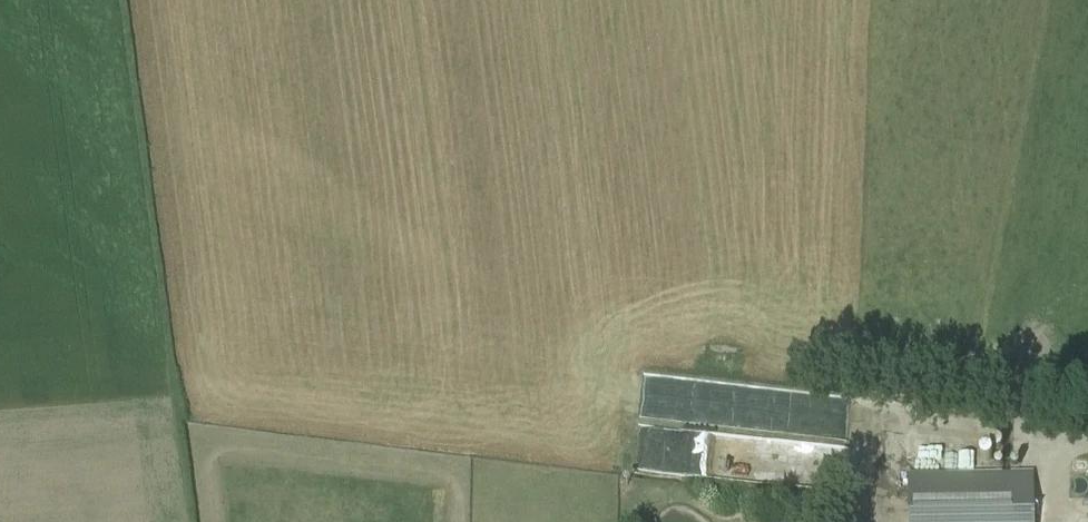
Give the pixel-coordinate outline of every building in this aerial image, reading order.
[(673,410),(672,382),(643,384),(644,411),(673,410)] [(921,435),(921,465),(944,466),(945,435),(921,435)] [(755,447),(748,472),(784,481),(790,455),(755,447)] [(907,479),(908,521),(1032,521),(1032,478),(907,479)]
